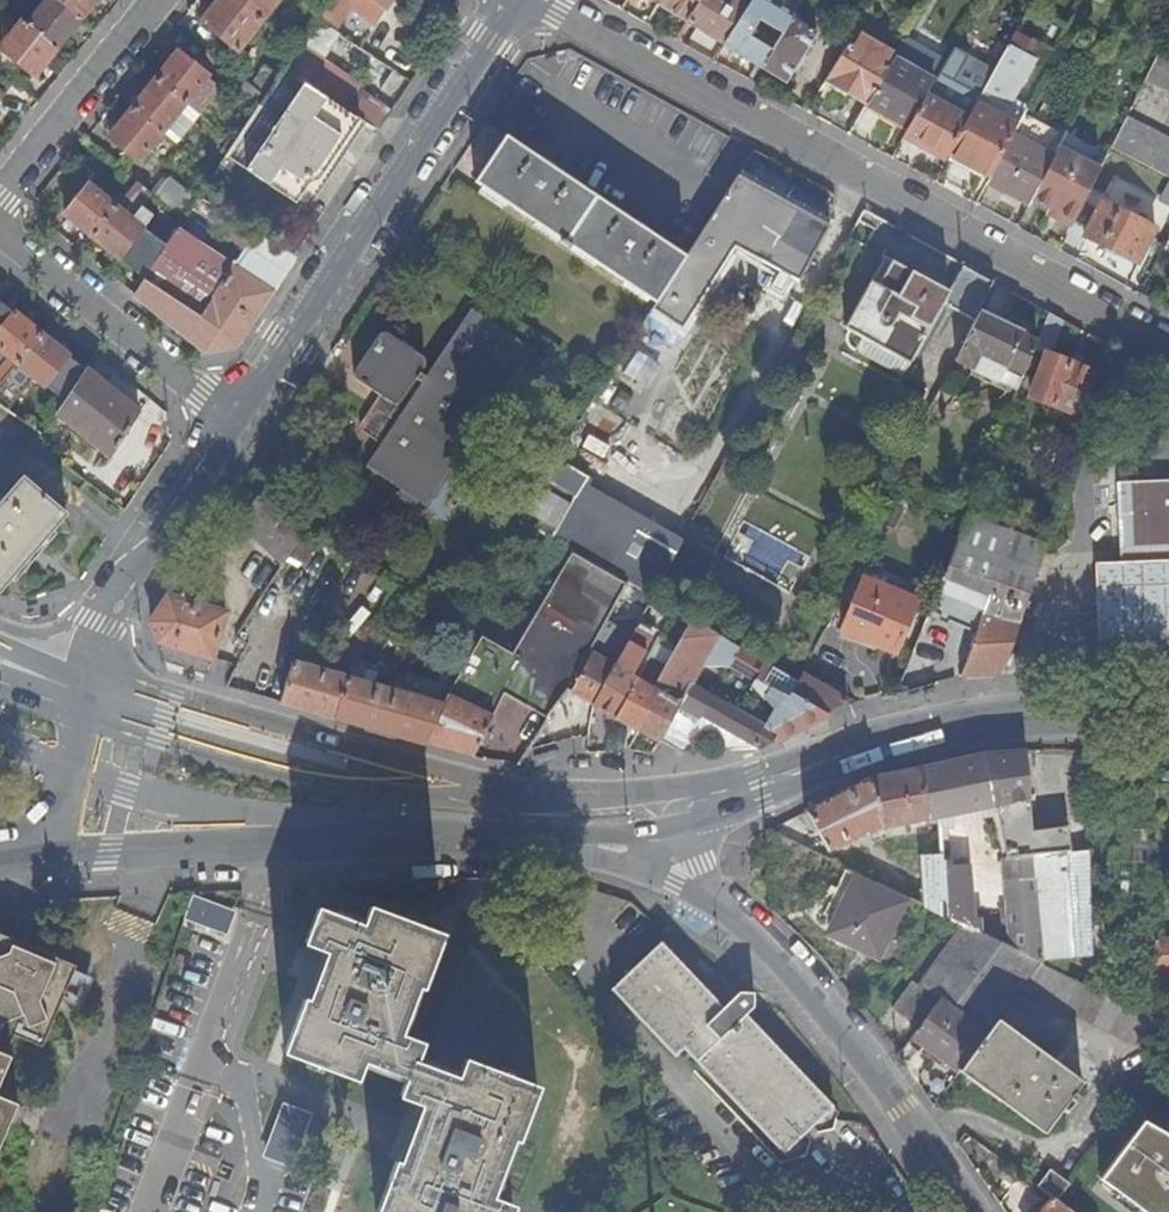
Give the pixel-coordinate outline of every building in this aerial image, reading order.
[(23,19),(29,23),(47,0),(39,0),(23,19)] [(82,19),(59,0),(47,0),(29,23),(59,48),(82,19)] [(82,19),(97,0),(59,0),(82,19)] [(234,0),(219,0),(201,22),(238,52),(262,22),(234,0)] [(262,22),(279,0),(234,0),(262,22)] [(372,0),(330,0),(315,22),(335,35),(351,9),(376,25),(386,10),(372,0)] [(386,10),(393,0),(372,0),(386,10)] [(660,3),(658,6),(686,23),(700,0),(662,0),(660,3)] [(686,23),(724,45),(748,8),(735,0),(700,0),(686,23)] [(724,45),(761,68),(792,17),(793,16),(767,0),(752,0),(748,8),(724,45)] [(792,17),(761,68),(765,70),(785,82),(817,33),(792,17)] [(59,48),(29,23),(23,19),(0,47),(0,51),(34,79),(59,48)] [(355,117),(378,132),(388,119),(358,99),(363,90),(322,62),(338,37),(335,35),(315,22),(297,50),(284,69),(355,117)] [(853,34),(823,85),(845,97),(847,94),(867,105),(868,103),(871,98),(894,59),(895,57),(853,34)] [(968,117),(947,155),(989,178),(1012,135),(1016,126),(1003,119),(1034,61),(1007,46),(968,117)] [(1168,90),(1168,57),(1158,51),(1145,77),(1168,90)] [(187,104),(200,115),(219,91),(206,81),(210,77),(180,52),(157,80),(187,104)] [(926,93),(928,94),(934,82),(894,59),(871,98),(911,120),(926,93)] [(301,198),(355,117),(284,69),(266,97),(255,114),(238,139),(270,161),(263,172),(301,198)] [(224,89),(255,114),(266,97),(236,73),(224,89)] [(1144,81),(1168,93),(1168,90),(1145,77),(1144,81)] [(133,109),(163,133),(187,104),(157,80),(133,109)] [(903,136),(904,137),(928,94),(926,93),(911,120),(908,126),(903,136)] [(928,94),(904,137),(944,160),(947,155),(968,117),(928,94)] [(871,98),(868,103),(908,126),(911,120),(871,98)] [(139,163),(163,133),(133,109),(109,138),(139,163)] [(1137,124),(1125,118),(1110,149),(1168,179),(1168,140),(1137,124)] [(989,178),(986,183),(1029,206),(1033,199),(1054,158),(1012,135),(989,178)] [(569,245),(656,302),(686,255),(649,231),(506,136),(476,183),(559,238),(558,241),(568,247),(569,245)] [(1056,219),(1071,228),(1099,171),(1058,149),(1054,158),(1033,199),(1050,209),(1059,214),(1056,219)] [(130,192),(138,182),(123,171),(115,180),(130,192)] [(829,226),(737,175),(686,255),(656,302),(653,308),(684,328),(720,271),(731,277),(747,252),(799,282),(829,226)] [(155,196),(182,218),(196,201),(168,179),(155,196)] [(1168,203),(1168,183),(1161,199),(1168,203)] [(65,215),(92,238),(117,207),(89,185),(65,215)] [(1138,263),(1156,228),(1102,201),(1083,237),(1138,263)] [(117,207),(92,238),(119,260),(121,258),(145,229),(155,217),(143,207),(132,220),(117,207)] [(1047,215),(1056,219),(1059,214),(1050,209),(1047,215)] [(167,246),(145,229),(121,258),(146,278),(167,246)] [(232,267),(177,231),(167,246),(146,278),(135,295),(205,353),(235,347),(293,259),(255,234),(232,267)] [(979,312),(993,282),(963,265),(949,291),(886,257),(846,329),(849,331),(848,337),(848,342),(850,347),(856,352),(852,359),(899,384),(943,304),(975,321),(979,312)] [(14,312),(0,302),(0,330),(14,312)] [(368,475),(416,506),(419,502),(421,503),(466,435),(464,433),(479,411),(482,413),(504,380),(502,378),(509,367),(511,368),(526,346),(525,345),(526,344),(473,309),(427,377),(420,373),(425,366),(427,363),(425,358),(392,336),(386,333),(383,333),(381,334),(364,359),(355,372),(354,376),(356,380),(374,392),(380,396),(363,421),(362,424),(361,428),(363,430),(382,443),(366,467),(371,470),(368,475)] [(6,380),(18,365),(42,335),(14,312),(0,330),(0,351),(12,361),(3,371),(0,369),(0,387),(6,380)] [(975,321),(955,360),(971,368),(970,369),(1000,384),(1000,383),(1009,362),(1027,372),(1035,350),(1038,343),(1022,334),(1023,333),(979,312),(975,321)] [(1052,356),(1065,322),(1050,314),(1038,343),(1035,350),(1047,355),(1031,398),(1078,416),(1094,371),(1052,356)] [(70,358),(42,335),(18,365),(31,376),(45,388),(70,358)] [(65,374),(77,383),(87,370),(96,355),(84,345),(65,374)] [(1000,383),(1018,393),(1027,372),(1009,362),(1000,383)] [(18,365),(6,380),(19,391),(31,376),(18,365)] [(77,383),(58,411),(112,459),(140,415),(87,370),(77,383)] [(552,540),(577,496),(588,478),(557,458),(518,519),(552,540)] [(65,515),(23,478),(0,504),(0,590),(65,515)] [(1121,485),(1122,549),(1168,547),(1168,483),(1121,485)] [(302,539),(305,534),(263,495),(258,496),(240,525),(284,565),(287,561),(302,539)] [(573,551),(628,583),(652,596),(677,551),(577,496),(552,540),(573,551)] [(1000,675),(1001,674),(1005,664),(1046,545),(968,518),(967,518),(929,611),(949,618),(963,584),(988,594),(960,676),(1000,675)] [(302,539),(287,561),(301,570),(316,548),(302,539)] [(574,684),(591,652),(628,583),(573,551),(521,636),(574,684)] [(1101,662),(1168,660),(1168,561),(1098,564),(1101,662)] [(842,630),(896,653),(917,603),(864,581),(842,630)] [(168,597),(151,624),(157,642),(165,645),(187,652),(211,659),(224,613),(168,597)] [(662,635),(676,610),(654,597),(640,622),(662,635)] [(774,741),(824,714),(794,693),(800,681),(693,620),(676,650),(659,641),(638,679),(636,682),(679,705),(690,685),(714,698),(732,668),(754,681),(753,685),(776,710),(767,726),(776,733),(774,741)] [(504,641),(502,644),(573,686),(574,684),(521,636),(515,647),(504,641)] [(517,697),(550,716),(550,715),(569,690),(573,686),(502,644),(482,680),(516,699),(517,697)] [(636,682),(638,679),(633,675),(644,653),(628,644),(616,667),(594,706),(608,714),(616,718),(636,682)] [(187,652),(165,645),(163,652),(167,660),(206,672),(211,659),(187,652)] [(589,703),(594,706),(616,667),(591,652),(574,684),(573,686),(569,690),(589,703)] [(427,743),(449,696),(448,695),(451,688),(407,675),(404,686),(395,684),(393,690),(381,687),(379,686),(383,668),(353,660),(348,677),(337,718),(427,743)] [(280,702),(337,718),(348,677),(291,661),(280,702)] [(824,714),(841,705),(845,701),(803,675),(800,681),(794,693),(824,714)] [(393,690),(395,684),(383,681),(381,687),(393,690)] [(616,718),(659,742),(679,705),(636,682),(616,718)] [(761,748),(774,741),(776,733),(767,726),(714,698),(690,685),(679,705),(659,742),(681,754),(703,715),(761,748)] [(427,743),(474,757),(493,716),(449,696),(427,743)] [(1032,835),(1025,750),(985,753),(996,806),(995,807),(1006,860),(1071,855),(1070,831),(1032,835)] [(996,806),(985,753),(963,758),(918,768),(928,820),(939,818),(942,855),(947,919),(962,926),(971,931),(956,815),(995,807),(996,806)] [(928,820),(918,768),(869,778),(768,830),(823,857),(840,847),(881,830),(928,820)] [(1089,867),(1089,853),(1071,855),(1006,860),(1012,951),(1040,964),(1043,965),(1044,961),(1092,957),(1089,867)] [(947,919),(942,855),(922,856),(926,907),(926,909),(947,919)] [(881,960),(908,901),(845,871),(826,915),(836,920),(832,929),(835,938),(881,960)] [(407,1152),(402,1165),(398,1164),(378,1211),(512,1211),(514,1207),(492,1197),(515,1137),(519,1139),(540,1087),(470,1060),(462,1079),(417,1062),(425,1042),(404,1034),(421,988),(425,989),(446,934),(371,907),(364,924),(318,908),(304,946),(325,954),(309,998),(305,997),(284,1052),(358,1079),(364,1066),(408,1082),(403,1096),(425,1104),(407,1152)] [(1040,964),(1012,951),(971,931),(962,926),(917,983),(941,998),(938,1001),(918,1028),(912,1037),(960,1072),(998,1020),(1021,990),(1040,964)] [(9,1061),(3,1058),(12,1037),(41,1049),(75,968),(0,938),(0,1080),(9,1061)] [(1150,940),(1149,971),(1168,972),(1168,940),(1150,940)] [(805,1135),(815,1127),(834,1108),(748,1016),(757,1007),(757,994),(742,991),(725,1007),(664,941),(614,989),(677,1057),(686,1048),(786,1153),(805,1135)] [(1021,990),(1153,1054),(1167,1025),(1149,1016),(1093,990),(1043,965),(1040,964),(1021,990)] [(757,994),(757,1007),(768,996),(754,980),(742,991),(757,994)] [(918,1028),(938,1001),(911,981),(891,1008),(918,1028)] [(1148,1002),(1149,1016),(1167,1025),(1168,1026),(1168,1010),(1148,1002)] [(1081,1082),(998,1020),(960,1072),(1044,1134),(1069,1098),(1073,1101),(1077,1096),(1073,1093),(1081,1082)] [(16,1108),(0,1101),(0,1146),(16,1108)] [(289,1167),(308,1117),(283,1107),(263,1156),(289,1167)] [(819,1132),(815,1127),(805,1135),(810,1140),(819,1132)] [(1091,1155),(1151,1197),(1166,1175),(1107,1134),(1091,1155)] [(1151,1197),(1091,1155),(1074,1176),(1126,1211),(1168,1211),(1168,1210),(1151,1197)] [(1168,1210),(1168,1172),(1168,1171),(1166,1175),(1151,1197),(1168,1210)] [(1056,1202),(1067,1186),(1049,1173),(1038,1188),(1052,1198),(1056,1202)] [(1042,1211),(1071,1211),(1056,1202),(1052,1198),(1042,1211)]
